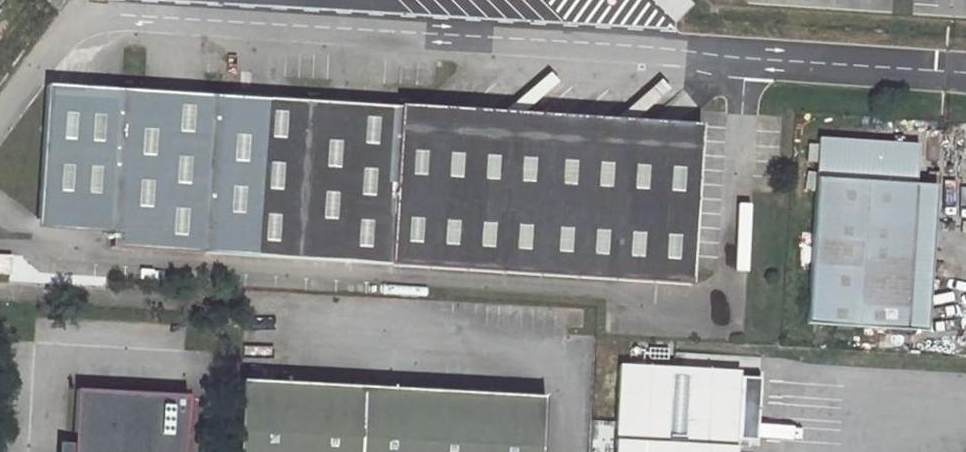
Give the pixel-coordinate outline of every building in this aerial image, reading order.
[(124,93),(46,86),(40,225),(112,242),(124,93)] [(124,93),(112,242),(205,251),(213,95),(124,93)] [(394,263),(399,107),(213,95),(205,251),(394,263)] [(397,159),(395,219),(394,256),(694,279),(704,121),(686,119),(665,138),(649,117),(628,135),(611,115),(591,133),(572,112),(551,130),(534,110),(515,127),(497,108),(478,125),(460,105),(441,122),(424,103),(398,121),(396,148),(397,159)] [(917,144),(818,138),(806,323),(906,329),(915,183),(917,144)] [(906,329),(927,330),(937,185),(915,183),(906,329)] [(618,364),(614,451),(733,451),(738,371),(618,364)] [(738,371),(733,451),(743,451),(748,372),(738,371)] [(545,396),(239,381),(235,451),(542,451),(545,396)] [(180,396),(68,391),(64,451),(177,451),(180,396)]
